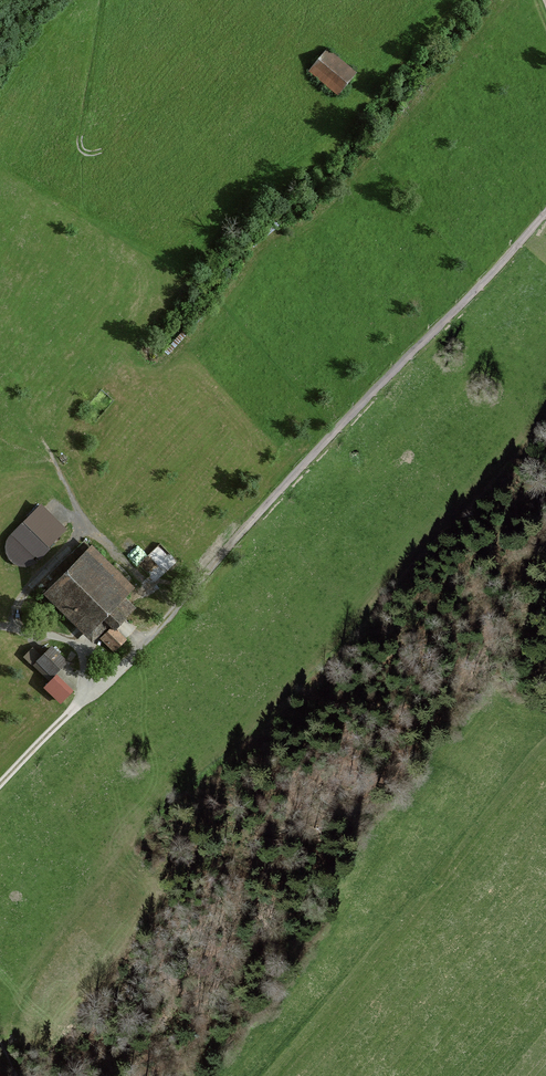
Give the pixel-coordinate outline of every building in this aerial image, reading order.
[(324,43),(305,66),(335,91),(354,69),(324,43)] [(42,506),(24,524),(49,548),(67,531),(42,506)] [(127,602),(136,592),(93,548),(45,596),(88,640),(107,621),(118,632),(137,613),(127,602)] [(113,655),(125,644),(112,630),(100,641),(113,655)] [(23,654),(32,663),(41,654),(33,645),(23,654)] [(50,681),(68,663),(52,648),(35,667),(50,681)] [(57,676),(44,690),(61,706),(74,692),(57,676)]
